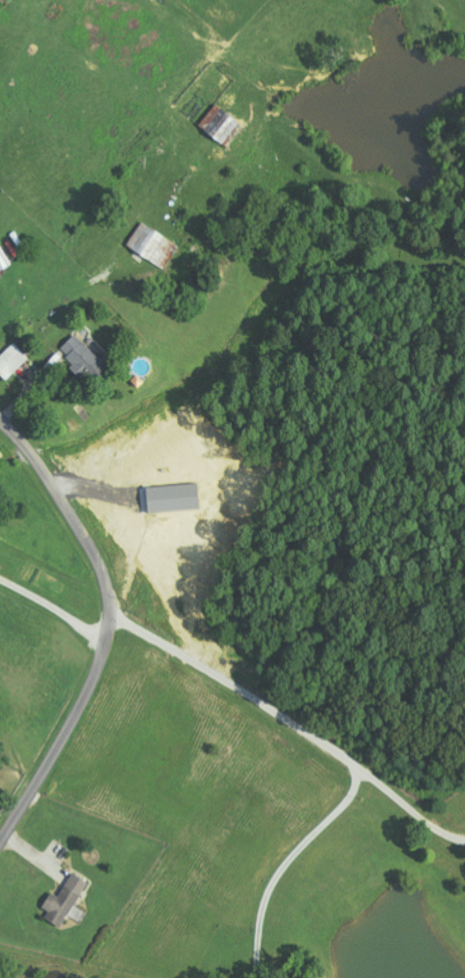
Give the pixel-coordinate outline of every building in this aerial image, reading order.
[(240,120),(215,104),(201,128),(226,144),(240,120)] [(128,246),(165,270),(180,246),(143,222),(128,246)] [(11,266),(3,247),(0,248),(0,272),(11,266)] [(76,334),(61,350),(75,363),(70,368),(81,378),(84,375),(92,382),(109,364),(76,334)] [(30,359),(15,343),(0,358),(0,373),(7,381),(30,359)] [(60,896),(52,892),(44,908),(49,911),(46,918),(62,926),(69,915),(81,922),(86,912),(76,907),(89,881),(73,872),(60,896)]
